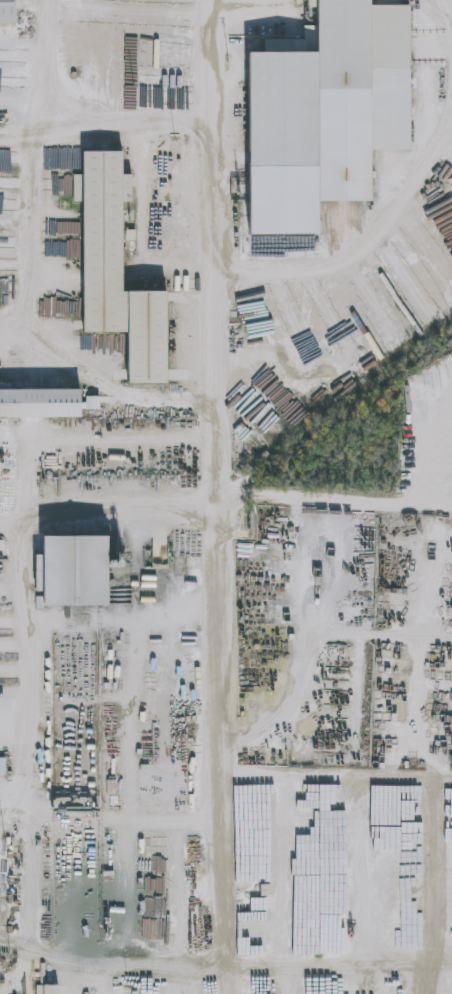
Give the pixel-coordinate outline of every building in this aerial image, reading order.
[(20,25),(0,25),(0,0),(21,0),(20,25)] [(325,51),(324,0),(378,0),(378,5),(413,5),(414,69),(378,69),(378,90),(336,91),(336,104),(325,104),(326,165),(257,166),(256,52),(267,51),(266,41),(308,40),(308,51),(325,51)] [(172,384),(133,384),(133,334),(86,334),(86,152),(127,152),(127,175),(136,175),(136,203),(127,203),(127,292),(173,292),(172,384)] [(78,419),(0,418),(0,390),(86,391),(86,417),(78,419)] [(115,607),(49,608),(49,593),(40,593),(40,557),(47,556),(47,537),(114,537),(115,607)] [(108,797),(108,782),(117,782),(117,797),(108,797)]
